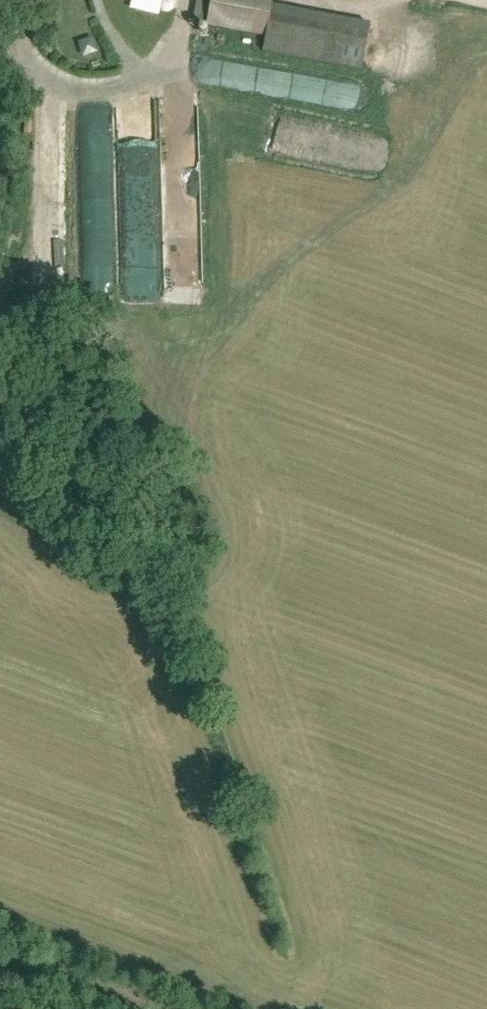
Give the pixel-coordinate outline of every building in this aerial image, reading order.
[(210,32),(265,36),(263,60),(366,68),(370,14),(278,6),(278,0),(212,0),(210,32)] [(149,286),(161,286),(152,122),(120,124),(125,216),(140,215),(140,224),(141,242),(132,243),(132,252),(128,252),(130,277),(136,277),(137,291),(149,291),(149,286)]
